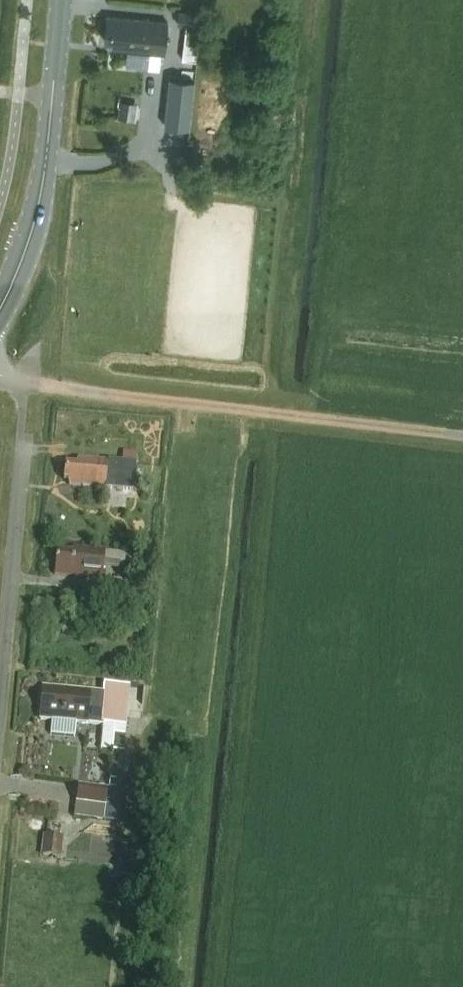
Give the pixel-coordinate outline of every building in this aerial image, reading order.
[(186,23),(199,24),(200,11),(179,10),(178,22),(186,23)] [(167,22),(116,18),(108,17),(106,40),(114,41),(114,47),(165,51),(167,22)] [(199,24),(186,23),(183,58),(196,59),(199,24)] [(195,79),(169,77),(164,124),(190,127),(195,79)] [(120,108),(119,117),(136,120),(138,107),(120,105),(120,108)] [(130,486),(131,466),(79,462),(79,467),(66,466),(64,483),(106,486),(107,484),(130,486)] [(102,580),(104,565),(135,567),(137,555),(105,552),(105,554),(75,552),(74,557),(57,555),(56,571),(62,572),(61,578),(102,580)] [(101,727),(101,726),(124,728),(123,737),(113,736),(111,753),(122,754),(125,728),(129,688),(104,685),(103,695),(43,689),(40,721),(101,727)] [(105,822),(109,792),(110,777),(98,776),(98,779),(80,777),(78,787),(74,818),(105,822)] [(59,858),(63,825),(48,823),(46,837),(44,837),(41,856),(59,858)]
